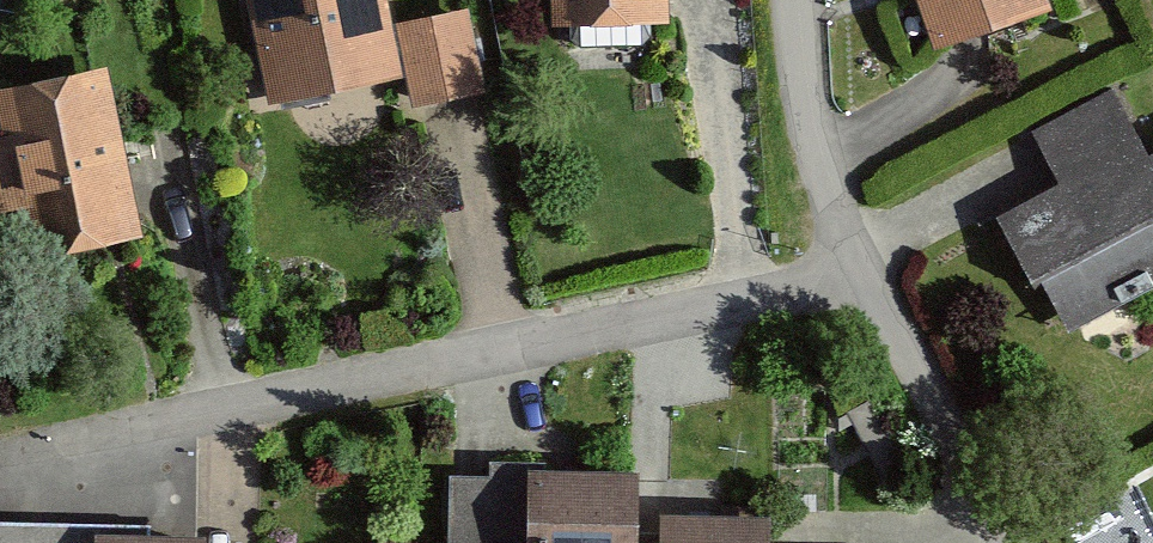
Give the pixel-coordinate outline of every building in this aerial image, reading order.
[(266,101),(406,76),(411,105),(485,91),(470,6),(391,20),(387,0),(248,0),(266,101)] [(551,23),(580,23),(580,45),(646,44),(646,23),(670,23),(669,0),(551,0),(551,23)] [(934,47),(1052,8),(1049,0),(919,0),(934,47)] [(0,87),(0,211),(15,208),(27,269),(142,246),(105,65),(0,87)] [(1029,129),(1058,183),(1005,212),(1070,329),(1152,283),(1152,153),(1145,157),(1106,87),(1029,129)] [(529,460),(527,542),(640,542),(640,512),(641,464),(529,460)] [(76,509),(0,506),(0,542),(75,542),(76,509)] [(640,512),(640,542),(778,542),(774,512),(640,512)]
